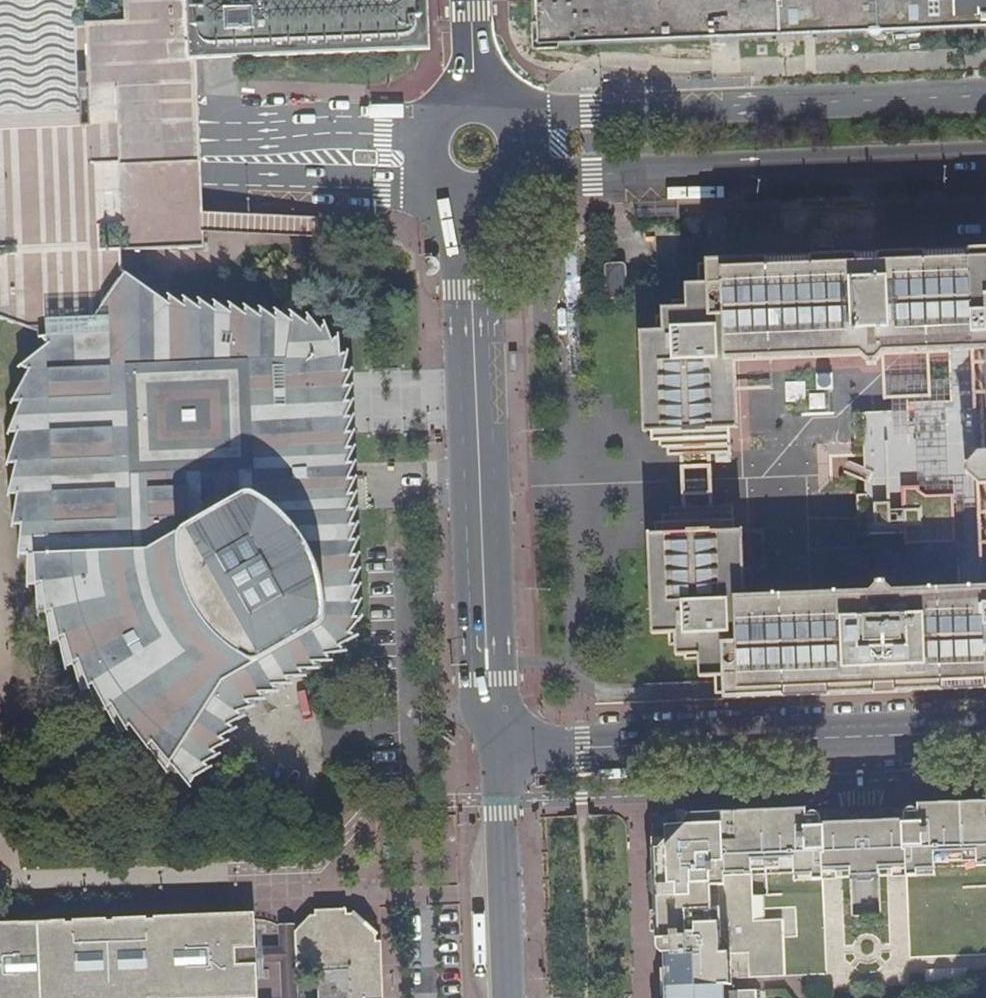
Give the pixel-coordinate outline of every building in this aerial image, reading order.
[(427,0),(186,0),(186,2),(189,60),(195,59),(429,49),(427,0)] [(536,49),(985,31),(985,0),(534,0),(536,49)] [(881,346),(894,345),(894,353),(914,352),(914,344),(947,343),(985,341),(985,246),(965,247),(966,272),(737,283),(739,346),(740,353),(777,351),(858,348),(857,354),(865,357),(866,362),(871,361),(875,361),(881,352),(881,346)] [(626,295),(624,264),(604,265),(605,296),(626,295)] [(61,333),(41,337),(44,345),(32,360),(25,378),(22,395),(18,423),(16,439),(16,464),(34,466),(33,487),(35,509),(42,546),(51,575),(59,595),(68,614),(85,640),(96,658),(117,684),(136,707),(163,732),(194,755),(227,701),(243,684),(249,677),(260,691),(337,647),(346,636),(350,629),(352,620),(341,362),(336,349),(331,339),(322,331),(311,325),(292,321),(123,298),(122,281),(92,323),(78,321),(78,329),(61,333)] [(739,346),(737,283),(682,285),(682,299),(685,299),(685,307),(659,309),(660,331),(638,331),(639,358),(662,357),(664,431),(665,454),(683,453),(683,459),(716,460),(715,451),(732,450),(727,346),(739,346)] [(947,343),(950,400),(905,402),(906,416),(862,417),(865,509),(878,509),(879,519),(892,519),(892,516),(903,515),(904,534),(904,542),(912,542),(920,542),(921,553),(958,552),(958,557),(959,594),(896,596),(895,592),(888,584),(886,582),(886,579),(875,579),(875,584),(869,591),(869,597),(861,598),(827,600),(819,600),(819,595),(802,595),(801,601),(760,602),(737,603),(735,546),(739,546),(739,537),(735,537),(733,506),(716,507),(716,500),(685,502),(684,509),(668,510),(670,545),(672,607),(649,608),(651,634),(674,633),(674,654),(698,654),(699,675),(826,669),(827,674),(898,672),(897,667),(984,663),(984,687),(985,687),(985,341),(947,343)] [(516,351),(508,351),(508,372),(516,372),(516,351)] [(919,799),(919,803),(909,803),(907,808),(907,812),(909,865),(909,874),(920,873),(920,865),(985,862),(985,797),(919,799)] [(690,810),(690,824),(691,829),(695,833),(682,851),(677,849),(669,849),(670,857),(655,858),(659,950),(668,952),(668,981),(725,980),(734,980),(732,952),(750,951),(751,976),(788,975),(785,918),(756,920),(755,873),(814,870),(815,878),(826,878),(826,869),(824,816),(816,809),(812,814),(808,814),(808,805),(690,810)] [(824,816),(826,869),(852,868),(852,876),(883,876),(883,867),(909,865),(907,812),(863,814),(824,816)] [(691,829),(690,824),(668,825),(669,849),(677,849),(682,851),(695,833),(691,829)] [(669,849),(654,850),(655,858),(670,857),(669,849)] [(387,937),(355,908),(320,909),(299,931),(300,969),(320,969),(321,997),(389,997),(387,937)] [(258,911),(26,921),(27,925),(252,915),(258,914),(258,911)] [(27,925),(31,997),(260,997),(260,973),(260,968),(254,966),(254,945),(259,941),(259,921),(253,921),(252,915),(27,925)] [(26,921),(2,921),(0,923),(0,997),(31,997),(27,925),(26,921)] [(726,985),(725,980),(668,981),(669,987),(669,995),(726,992),(726,985)]
